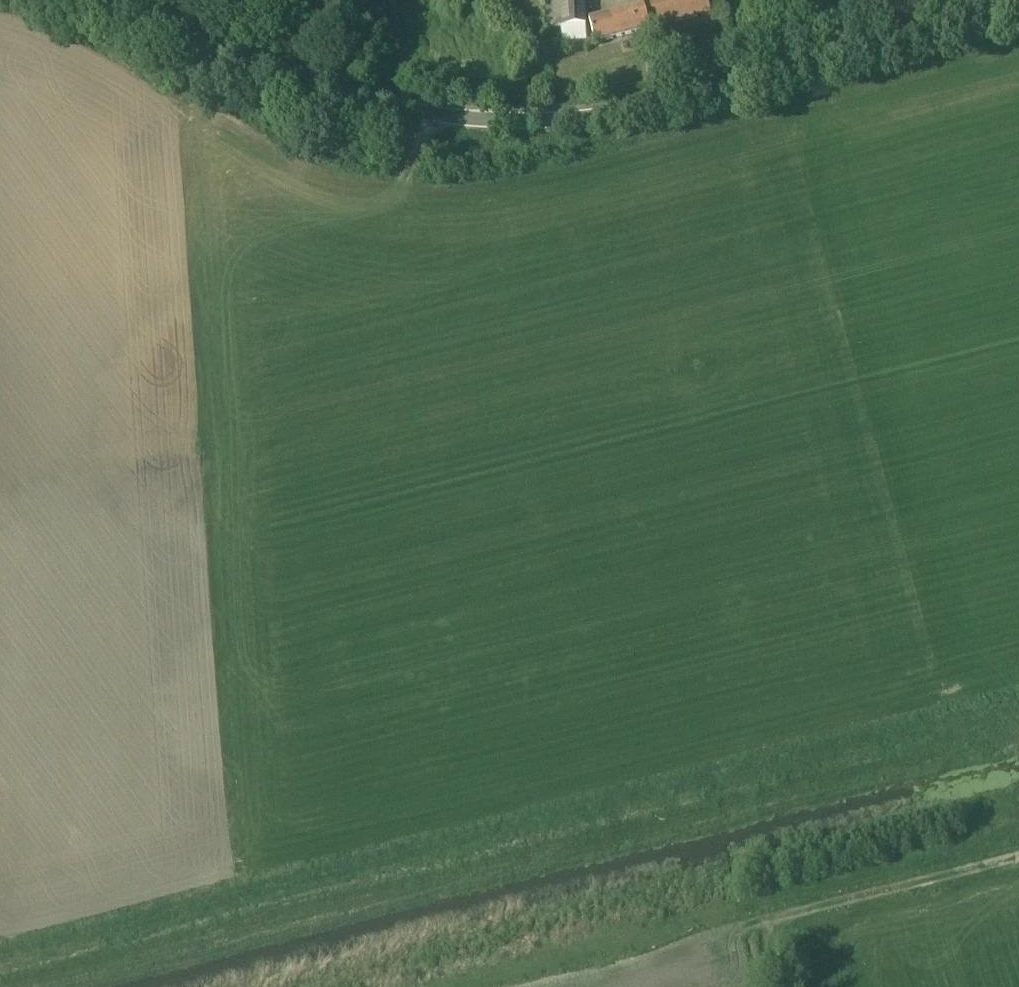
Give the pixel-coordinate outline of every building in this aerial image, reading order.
[(547,27),(587,25),(586,5),(585,0),(546,0),(547,27)] [(590,22),(596,43),(657,27),(710,13),(706,0),(650,0),(651,3),(648,3),(649,7),(590,22)]
